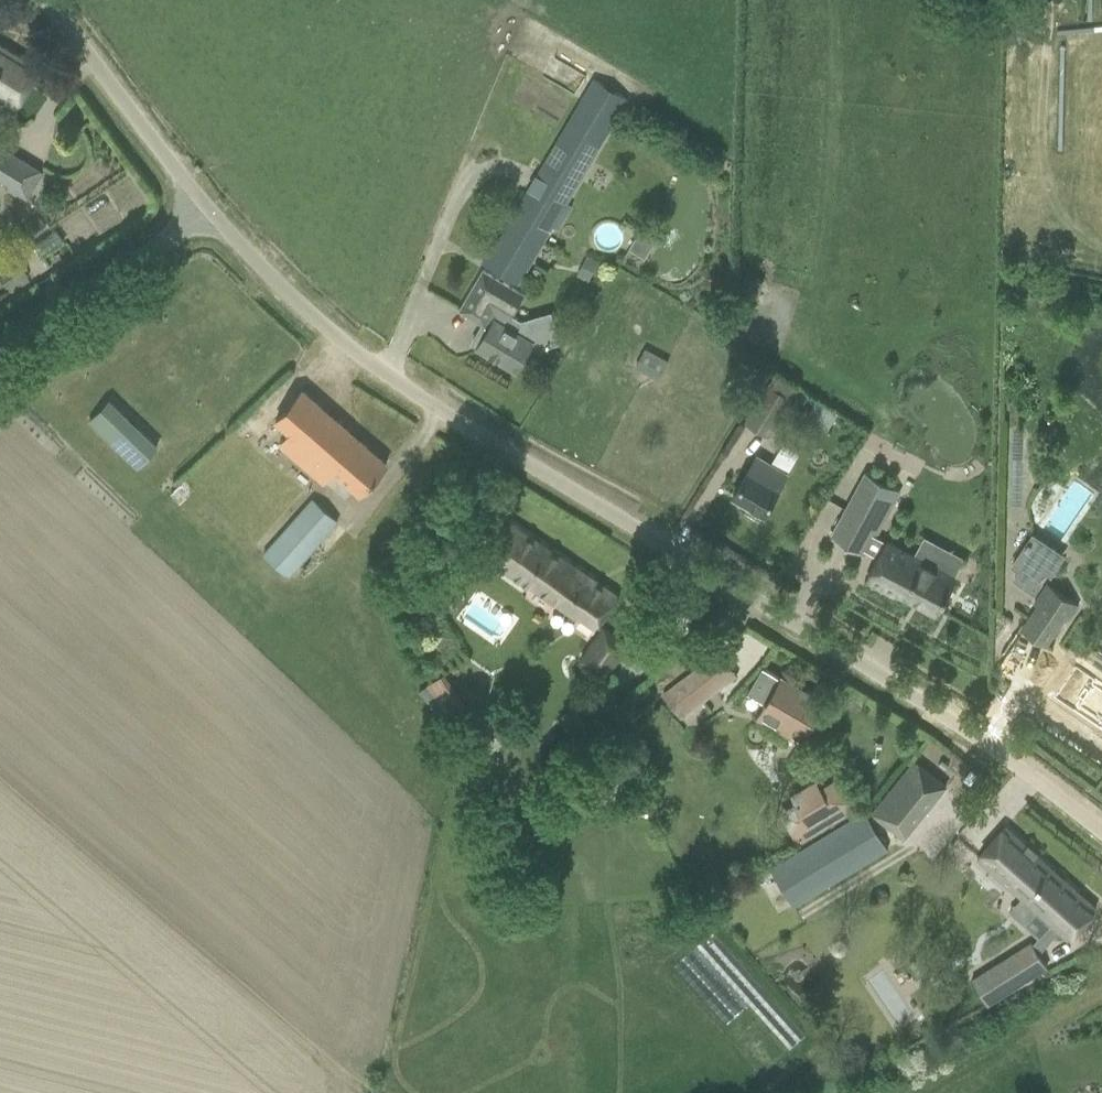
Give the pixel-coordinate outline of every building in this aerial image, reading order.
[(16,109),(41,68),(0,43),(0,99),(16,109)] [(491,246),(482,261),(518,283),(550,228),(615,119),(622,107),(627,98),(593,78),(588,87),(581,99),(542,165),(493,247),(491,246)] [(0,145),(0,183),(26,199),(44,172),(0,145)] [(641,228),(630,247),(644,255),(656,236),(641,228)] [(586,256),(577,274),(588,280),(598,262),(586,256)] [(7,287),(28,274),(20,260),(0,272),(0,274),(7,287)] [(524,293),(483,269),(459,309),(484,324),(474,343),(516,367),(525,352),(540,348),(534,327),(526,330),(523,321),(511,314),(524,293)] [(632,369),(659,376),(665,355),(638,348),(632,369)] [(775,357),(772,368),(796,375),(799,365),(775,357)] [(771,386),(768,384),(745,422),(768,435),(791,398),(788,396),(795,386),(778,375),(771,386)] [(280,445),(296,459),(321,481),(330,471),(358,496),(386,463),(302,390),(276,419),(290,432),(280,445)] [(137,467),(157,446),(110,400),(89,421),(137,467)] [(813,401),(805,421),(828,429),(835,409),(813,401)] [(756,457),(744,476),(733,495),(752,506),(748,512),(758,518),(762,512),(763,513),(786,475),(756,457)] [(866,472),(831,536),(860,552),(862,549),(878,557),(866,579),(894,594),(895,591),(936,613),(955,578),(871,533),(895,488),(866,472)] [(312,499),(264,553),(289,575),(337,521),(312,499)] [(510,522),(497,540),(484,560),(525,588),(527,585),(575,619),(576,616),(593,628),(616,595),(510,522)] [(1031,532),(1010,564),(1017,569),(1012,577),(1033,591),(1041,580),(1036,577),(1042,568),(1050,574),(1063,553),(1031,532)] [(471,569),(471,570),(471,571),(471,572),(472,573),(472,574),(473,574),(473,575),(474,575),(475,575),(475,576),(476,576),(477,576),(478,576),(479,576),(479,575),(480,575),(481,575),(481,574),(482,574),(482,573),(483,572),(483,571),(483,570),(483,569),(483,568),(483,567),(482,566),(481,565),(480,564),(479,564),(478,564),(478,563),(477,563),(476,563),(476,564),(475,564),(474,564),(473,565),(472,566),(472,567),(471,567),(471,568),(471,569)] [(1078,605),(1048,584),(1033,603),(1036,605),(1021,628),(1045,645),(1065,617),(1068,619),(1078,605)] [(582,660),(604,675),(626,643),(604,628),(582,660)] [(1077,666),(1055,699),(1101,732),(1101,719),(1097,715),(1096,717),(1081,707),(1093,690),(1095,692),(1097,690),(1101,694),(1101,683),(1077,666)] [(761,667),(747,691),(766,702),(762,709),(779,718),(774,727),(800,742),(812,722),(823,703),(780,678),(761,667)] [(662,695),(679,718),(713,692),(696,669),(662,695)] [(445,672),(420,688),(447,729),(471,714),(445,672)] [(914,760),(900,777),(870,815),(902,840),(946,786),(914,760)] [(819,786),(793,802),(795,804),(811,831),(797,840),(802,849),(858,816),(839,784),(824,793),(819,786)] [(802,849),(768,870),(789,906),(884,849),(863,813),(858,816),(802,849)] [(1038,951),(1058,932),(1067,940),(1096,908),(1005,826),(976,859),(1050,925),(1040,937),(971,979),(986,1004),(1047,966),(1038,951)] [(833,939),(832,944),(834,948),(838,949),(842,947),(844,943),(842,939),(837,937),(833,939)] [(907,961),(921,981),(934,972),(932,969),(939,964),(941,956),(938,951),(931,950),(921,955),(919,953),(907,961)] [(774,1003),(758,1017),(788,1050),(804,1035),(774,1003)]
